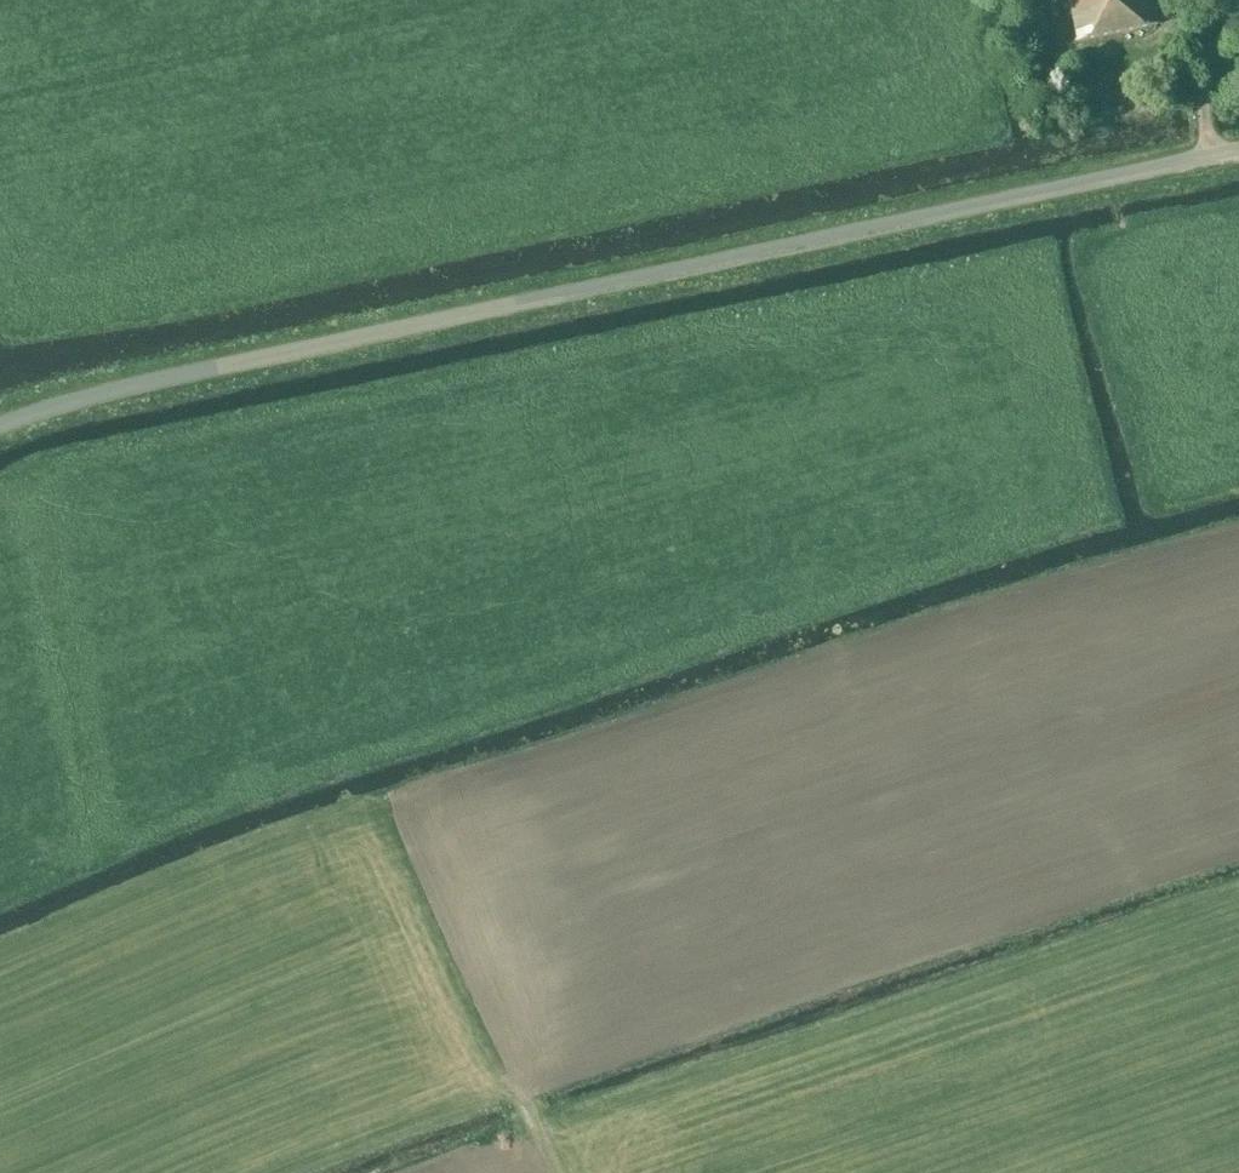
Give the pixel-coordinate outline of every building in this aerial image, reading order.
[(1153,0),(1071,0),(1080,41),(1158,24),(1153,0)]
